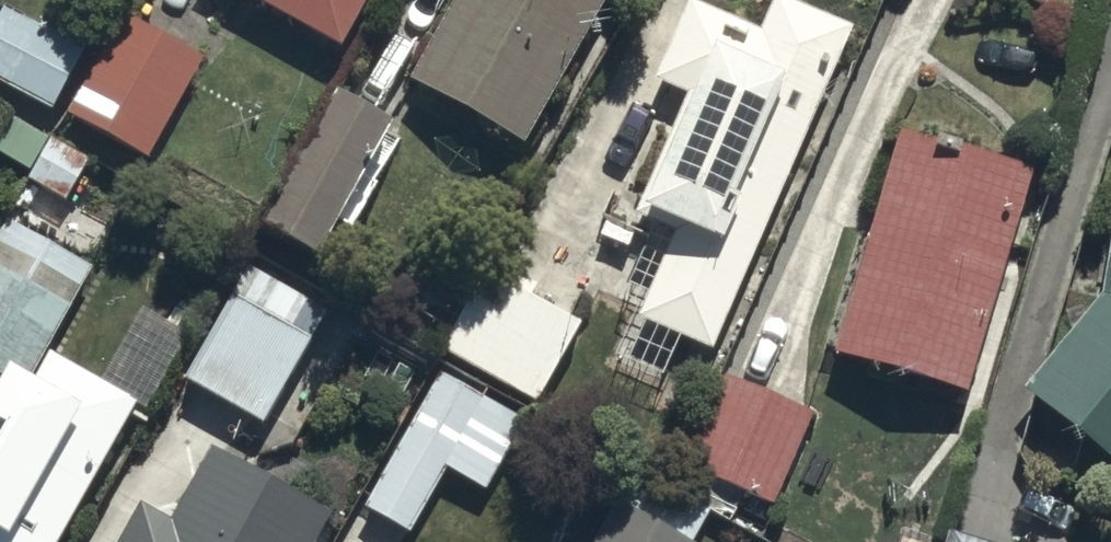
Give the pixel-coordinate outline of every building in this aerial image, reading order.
[(344,64),(380,0),(229,0),(344,64)] [(416,96),(521,156),(610,0),(472,0),(416,96)] [(647,334),(716,361),(843,42),(774,15),(762,46),(696,20),(667,93),(699,105),(653,222),(686,236),(647,334)] [(13,24),(0,45),(0,86),(55,118),(86,65),(13,24)] [(129,39),(80,123),(153,166),(203,83),(129,39)] [(0,132),(0,157),(27,172),(23,179),(63,202),(86,162),(8,118),(0,132)] [(346,118),(267,251),(315,279),(394,147),(346,118)] [(1031,189),(906,154),(844,373),(969,408),(1031,189)] [(0,420),(0,541),(70,541),(140,425),(46,370),(97,285),(18,238),(0,268),(0,375),(20,387),(0,420)] [(494,292),(453,361),(533,408),(573,338),(494,292)] [(240,316),(197,389),(270,433),(314,360),(240,316)] [(1031,416),(1110,480),(1110,325),(1031,416)] [(522,431),(449,390),(376,514),(412,535),(448,472),(485,493),(522,431)] [(729,394),(692,472),(771,510),(808,431),(729,394)] [(323,541),(202,473),(169,531),(155,523),(144,541),(323,541)] [(625,519),(611,541),(665,541),(625,519)]
